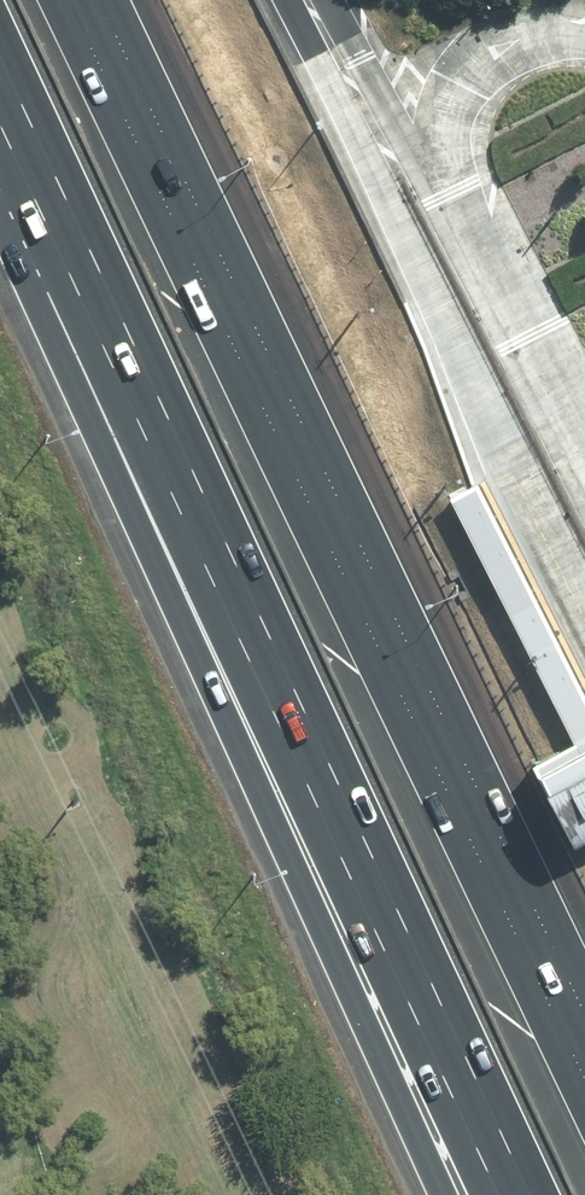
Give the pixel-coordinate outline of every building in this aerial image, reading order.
[(535,780),(543,797),(584,776),(584,755),(535,780)] [(543,797),(540,799),(566,852),(584,843),(584,776),(543,797)]
